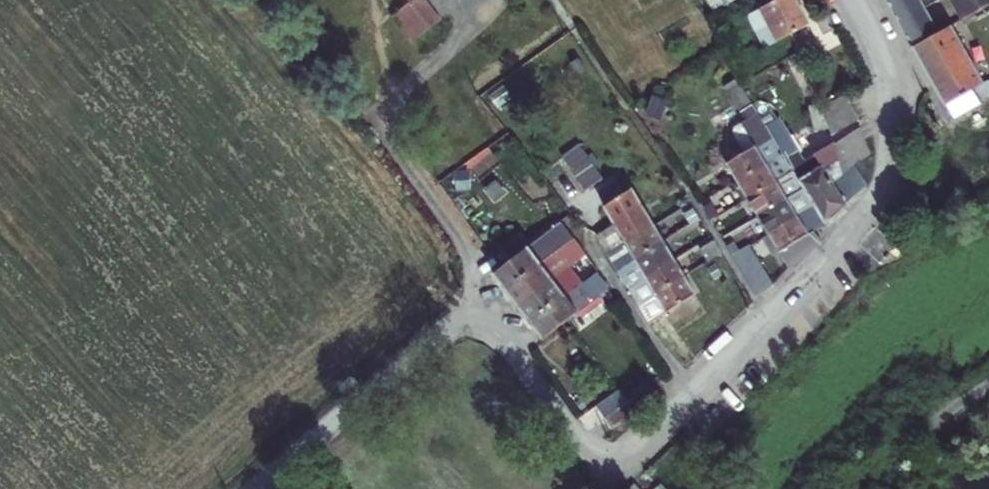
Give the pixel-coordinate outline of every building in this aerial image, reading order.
[(422,0),(416,0),(408,6),(428,32),(439,23),(422,0)] [(809,26),(796,0),(756,0),(762,10),(747,18),(765,49),(809,26)] [(912,46),(913,45),(913,46),(937,33),(932,23),(920,0),(886,0),(912,46)] [(932,23),(957,11),(950,0),(920,0),(932,23)] [(957,11),(961,19),(988,3),(988,0),(950,0),(957,11)] [(428,32),(408,6),(394,20),(413,43),(428,32)] [(913,46),(946,104),(972,89),(982,83),(949,26),(937,33),(913,46)] [(972,89),(980,103),(988,95),(988,80),(988,79),(982,83),(972,89)] [(727,93),(740,113),(753,105),(740,85),(727,93)] [(972,89),(946,104),(954,118),(980,103),(972,89)] [(834,136),(859,121),(845,94),(820,109),(818,104),(807,106),(814,133),(830,130),(834,136)] [(734,117),(739,125),(758,114),(753,105),(740,113),(734,117)] [(754,148),(725,164),(735,181),(782,152),(767,128),(758,114),(739,125),(754,148)] [(805,163),(779,120),(767,128),(782,152),(793,171),(793,172),(804,188),(815,206),(826,225),(866,187),(854,166),(871,153),(860,128),(805,163)] [(605,176),(579,143),(541,173),(547,182),(568,165),(586,190),(605,176)] [(782,152),(735,181),(746,200),(793,172),(793,171),(782,152)] [(793,172),(746,200),(757,217),(804,188),(793,172)] [(804,188),(757,217),(769,235),(815,206),(804,188)] [(596,236),(607,254),(654,227),(632,190),(602,208),(613,226),(596,236)] [(815,206),(769,235),(789,269),(820,243),(813,232),(826,225),(815,206)] [(506,266),(491,278),(503,293),(556,253),(554,250),(572,235),(562,223),(526,250),(506,266)] [(654,227),(607,254),(616,269),(663,242),(654,227)] [(516,238),(495,254),(506,266),(526,250),(516,238)] [(556,253),(503,293),(517,309),(568,270),(573,267),(571,264),(584,253),(576,242),(563,252),(558,255),(556,253)] [(622,279),(628,288),(674,261),(663,242),(616,269),(622,279)] [(707,262),(720,254),(713,242),(700,250),(707,262)] [(749,247),(733,257),(756,297),(772,287),(749,247)] [(584,282),(598,272),(588,259),(574,269),(584,282)] [(674,261),(628,288),(637,304),(683,276),(674,261)] [(573,267),(568,270),(580,285),(584,282),(574,269),(573,267)] [(517,309),(528,324),(580,285),(568,270),(517,309)] [(528,324),(541,341),(609,289),(598,272),(584,282),(580,285),(528,324)] [(683,276),(637,304),(650,325),(661,316),(671,331),(697,315),(687,299),(695,295),(683,276)] [(649,383),(627,399),(636,411),(658,395),(649,383)] [(633,415),(625,404),(605,418),(614,430),(633,415)]
